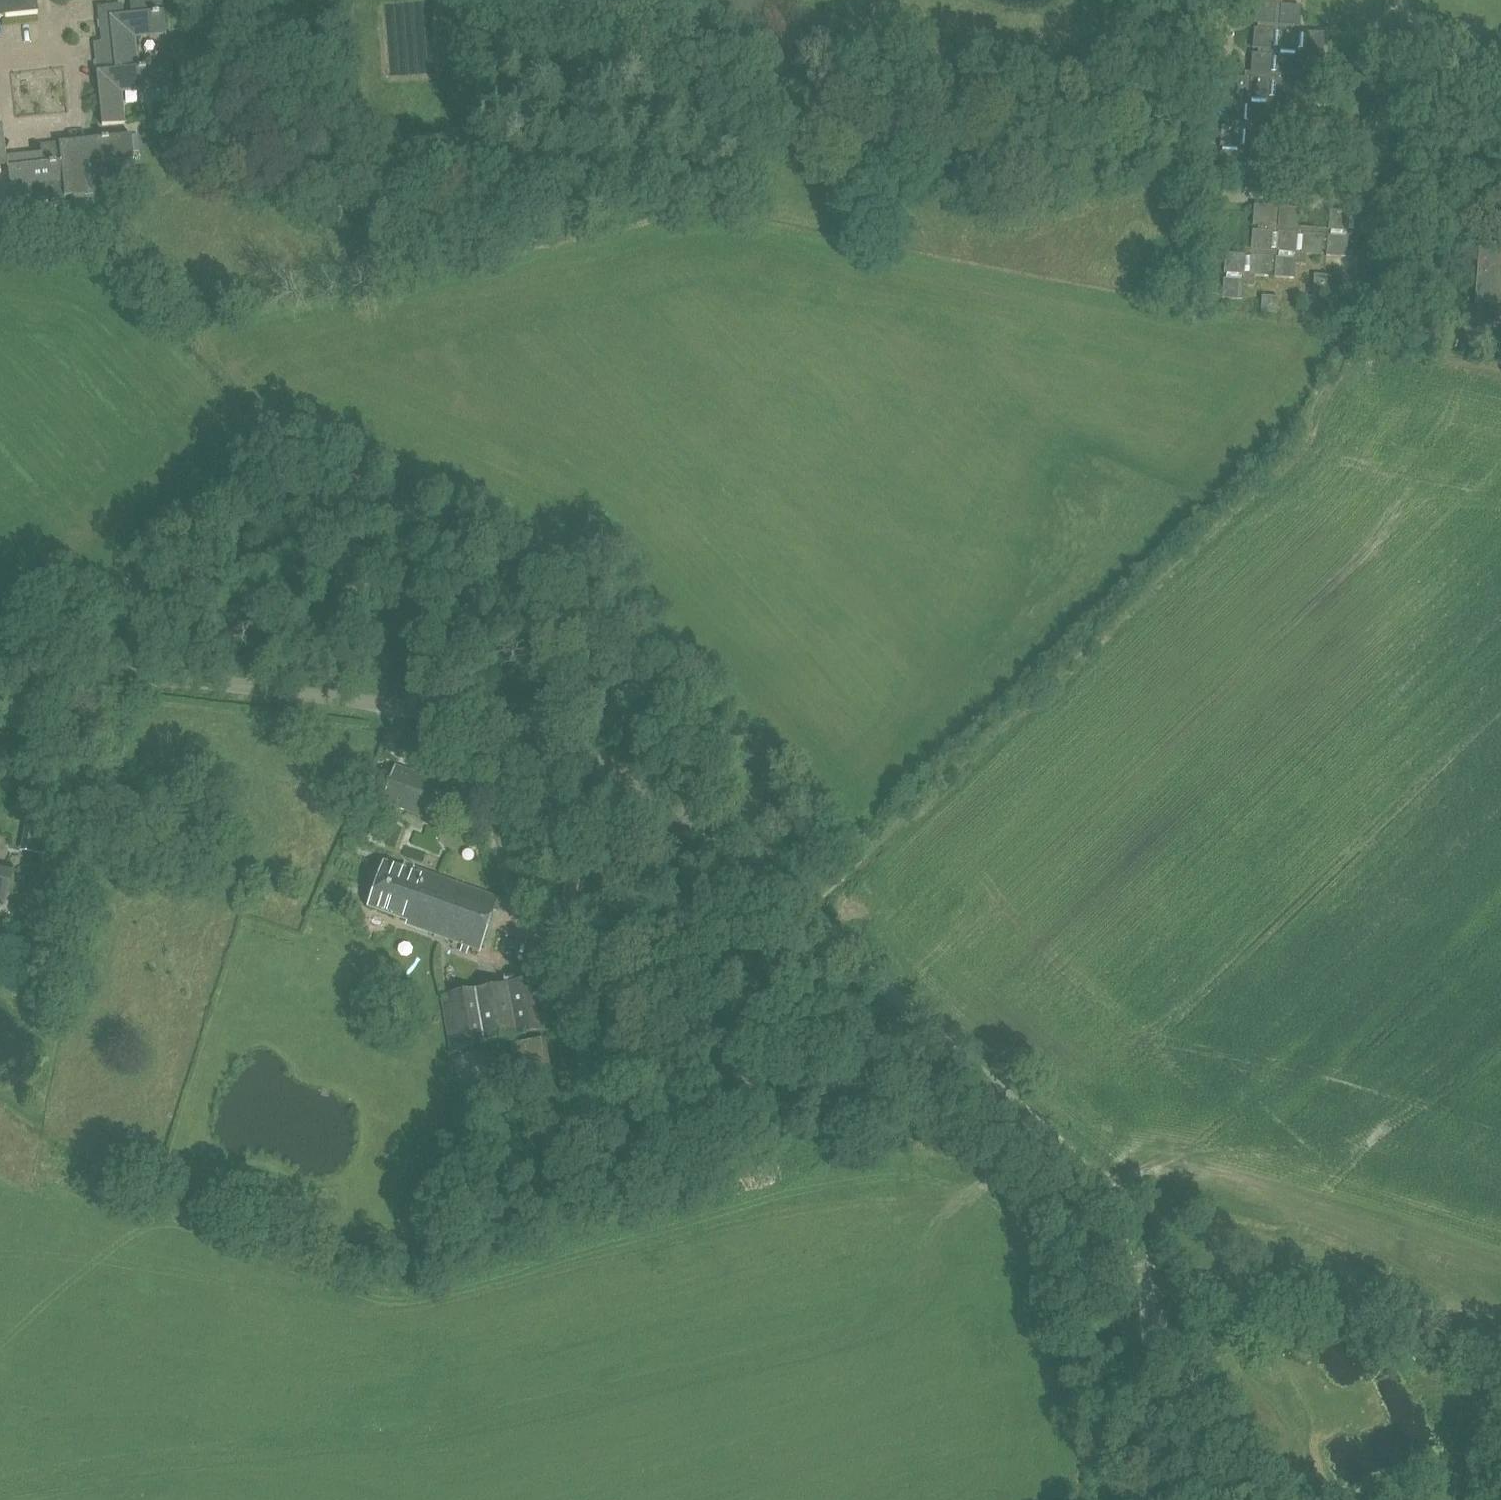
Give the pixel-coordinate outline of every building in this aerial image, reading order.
[(36,0),(0,0),(0,17),(38,13),(37,4),(36,0)] [(130,35),(164,31),(161,0),(140,2),(141,13),(98,18),(101,38),(111,36),(113,54),(113,70),(133,68),(130,35)] [(1226,102),(1223,102),(1223,122),(1225,122),(1225,127),(1222,127),(1220,147),(1222,147),(1222,153),(1220,153),(1219,172),(1239,173),(1240,159),(1251,159),(1251,149),(1266,150),(1267,131),(1264,130),(1264,126),(1268,126),(1268,111),(1278,112),(1279,101),(1295,103),(1295,82),(1293,81),(1294,77),(1296,77),(1297,63),(1307,64),(1308,53),(1323,54),(1324,33),(1304,32),(1304,34),(1300,34),(1300,32),(1296,32),(1296,27),(1300,27),(1300,6),(1283,5),(1283,0),(1250,0),(1250,2),(1256,3),(1255,23),(1257,23),(1256,28),(1255,28),(1252,48),(1255,48),(1254,53),(1253,53),(1251,71),(1245,72),(1244,78),(1225,76),(1225,96),(1226,96),(1226,102)] [(155,119),(127,123),(121,123),(117,90),(142,87),(151,86),(149,68),(167,66),(167,65),(149,66),(139,68),(133,68),(113,70),(97,71),(95,72),(96,79),(101,127),(121,124),(155,120),(155,119)] [(1326,74),(1325,89),(1339,90),(1340,75),(1326,74)] [(1287,120),(1286,136),(1300,136),(1301,121),(1287,120)] [(83,194),(79,160),(131,154),(129,134),(59,142),(61,160),(60,161),(61,176),(62,181),(64,197),(70,196),(83,194)] [(24,154),(6,157),(7,166),(11,200),(0,202),(0,214),(1,222),(32,219),(30,203),(36,203),(64,199),(64,197),(62,181),(61,176),(60,161),(42,163),(29,165),(27,154),(24,154)] [(1325,162),(1318,173),(1332,180),(1339,170),(1325,162)] [(1259,169),(1258,185),(1273,186),(1275,171),(1259,169)] [(83,194),(70,196),(72,211),(87,209),(86,194),(83,194)] [(1254,287),(1256,276),(1271,277),(1271,275),(1275,275),(1275,277),(1295,278),(1296,265),(1306,264),(1307,254),(1322,255),(1323,250),(1326,250),(1326,256),(1347,257),(1348,247),(1352,247),(1352,243),(1360,243),(1359,233),(1373,234),(1374,213),(1355,212),(1355,214),(1349,213),(1349,212),(1330,210),(1328,229),(1299,227),(1299,208),(1279,207),(1279,210),(1274,209),(1275,206),(1255,205),(1253,225),(1258,225),(1258,230),(1252,230),(1251,248),(1245,248),(1245,255),(1226,254),(1225,273),(1227,273),(1226,279),(1224,278),(1223,299),(1243,301),(1244,286),(1254,287)] [(1479,243),(1475,303),(1488,304),(1488,323),(1500,325),(1500,244),(1479,243)] [(1315,275),(1314,290),(1329,292),(1330,276),(1315,275)] [(1262,296),(1261,311),(1277,313),(1278,297),(1262,296)] [(415,793),(422,775),(396,765),(382,803),(411,814),(419,794),(415,793)] [(419,794),(411,814),(437,824),(451,786),(422,775),(415,793),(419,794)] [(33,819),(27,852),(43,855),(49,822),(33,819)] [(471,947),(479,950),(498,899),(414,869),(413,872),(385,862),(383,868),(382,869),(381,870),(380,872),(380,875),(380,876),(369,908),(397,918),(396,920),(464,944),(461,953),(467,955),(471,947)] [(5,909),(13,869),(0,866),(0,908),(5,909)] [(493,1039),(553,1030),(545,979),(442,995),(452,1053),(494,1046),(493,1039)] [(512,1045),(517,1074),(552,1067),(545,1038),(512,1045)]
